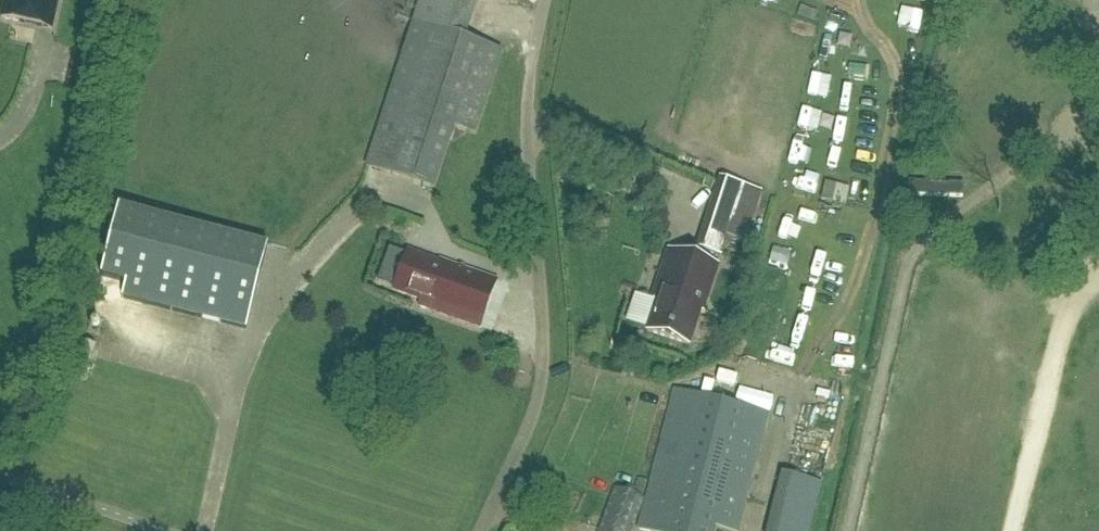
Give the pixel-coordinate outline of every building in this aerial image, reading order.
[(1,19),(52,30),(58,0),(5,0),(1,19)] [(366,168),(370,170),(433,190),(453,129),(474,135),(501,52),(464,40),(413,23),(366,168)] [(712,219),(730,225),(743,188),(724,182),(712,219)] [(821,199),(844,204),(848,188),(825,182),(821,199)] [(246,331),(267,247),(118,209),(101,278),(125,284),(121,299),(246,331)] [(496,283),(438,262),(407,251),(392,293),(419,303),(417,308),(481,331),(496,283)] [(702,313),(717,267),(668,251),(659,279),(652,300),(657,302),(646,333),(688,347),(699,313),(702,313)] [(88,369),(95,349),(83,345),(76,365),(88,369)] [(745,500),(767,416),(675,392),(638,530),(714,530),(716,530),(737,530),(745,500)] [(780,476),(766,530),(808,530),(820,487),(780,476)] [(634,524),(643,500),(614,489),(603,520),(605,521),(602,530),(631,530),(632,528),(630,527),(631,523),(634,524)]
